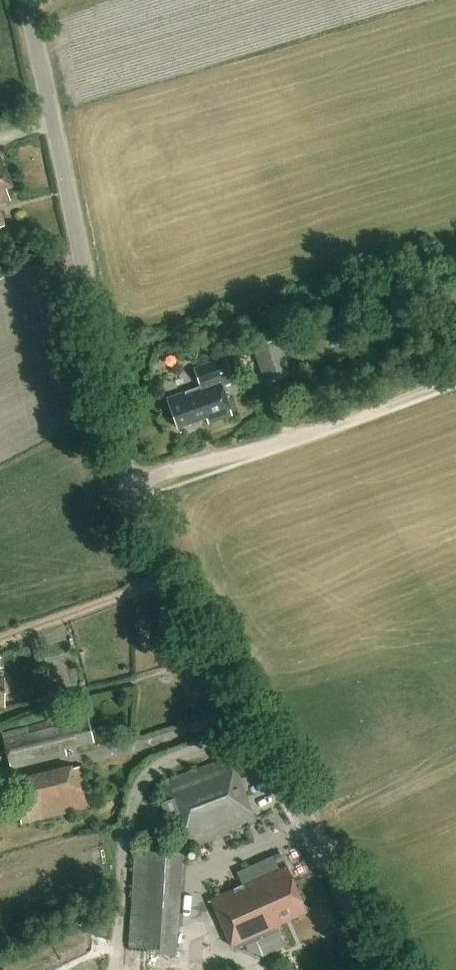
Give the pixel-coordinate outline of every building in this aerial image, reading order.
[(14,185),(1,150),(0,150),(0,202),(11,198),(7,188),(14,185)] [(445,286),(439,288),(442,294),(448,292),(445,286)] [(292,372),(280,337),(253,346),(265,381),(292,372)] [(224,386),(235,382),(227,357),(195,368),(202,387),(168,399),(179,428),(208,417),(210,423),(234,414),(224,386)] [(3,731),(5,740),(9,761),(10,768),(67,755),(66,748),(95,741),(88,711),(3,731)] [(180,853),(181,853),(256,825),(231,757),(155,786),(180,853)] [(44,800),(21,805),(24,817),(46,811),(44,800)] [(178,851),(135,848),(129,950),(176,953),(178,932),(182,855),(179,855),(178,851)] [(276,926),(302,913),(297,901),(302,899),(287,866),(211,900),(234,951),(279,931),(276,926)]
